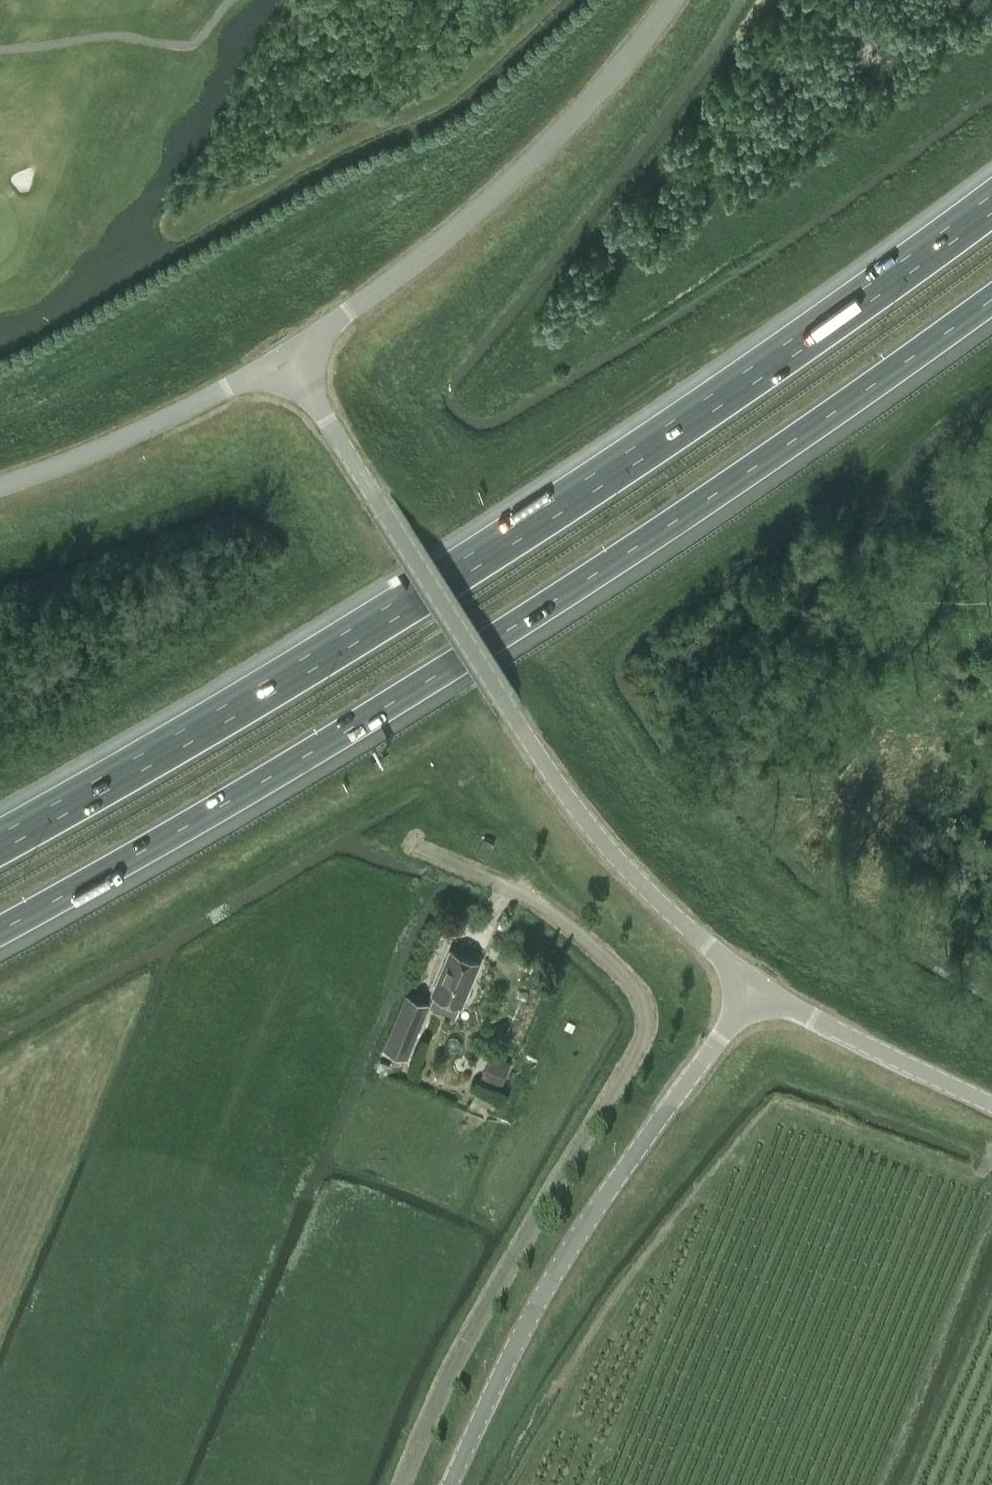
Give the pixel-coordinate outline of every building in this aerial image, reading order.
[(487,857),(494,842),(483,837),(476,852),(487,857)] [(461,1004),(479,961),(451,949),(433,992),(461,1004)] [(412,1043),(429,1003),(406,994),(389,1033),(412,1043)] [(385,1070),(387,1062),(380,1060),(377,1067),(385,1070)] [(485,1080),(500,1086),(508,1067),(494,1061),(485,1080)] [(477,1090),(472,1099),(487,1107),(492,1097),(477,1090)]
